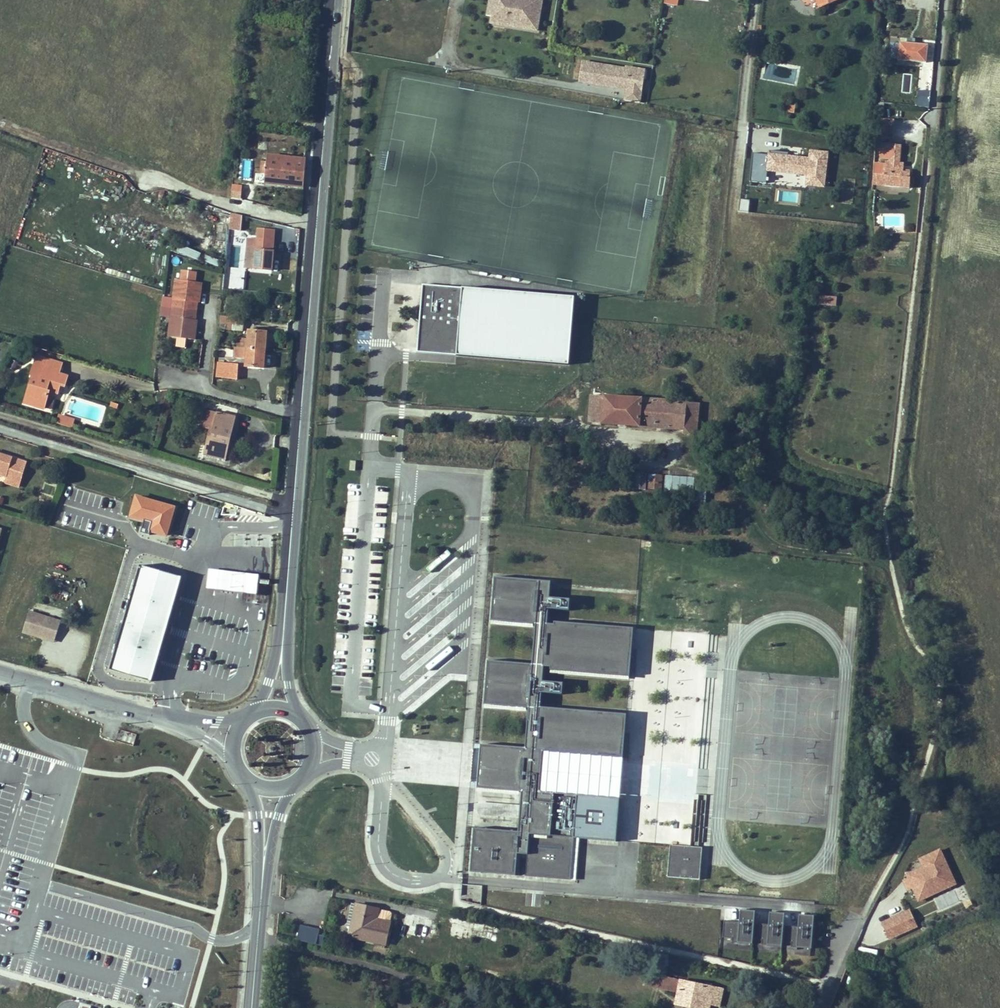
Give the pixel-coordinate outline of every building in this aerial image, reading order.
[(528,9),(540,11),(542,0),(516,0),(515,5),(506,3),(506,1),(502,0),(495,0),(492,15),(491,23),(525,29),(528,9)] [(820,8),(838,0),(816,0),(820,8)] [(537,31),(540,11),(528,9),(525,29),(537,31)] [(304,32),(305,25),(277,23),(276,30),(304,32)] [(925,61),(927,43),(898,40),(896,58),(925,61)] [(640,103),(643,71),(584,61),(581,81),(625,88),(623,100),(640,103)] [(915,95),(915,105),(924,106),(925,96),(915,95)] [(876,116),(875,134),(893,135),(894,117),(876,116)] [(887,156),(887,160),(873,159),(871,185),(909,188),(911,173),(905,172),(906,163),(898,163),(899,144),(878,142),(878,155),(887,156)] [(752,152),(750,184),(826,188),(828,151),(808,150),(808,156),(752,152)] [(266,184),(304,188),(307,158),(269,154),(268,163),(262,162),(261,173),(267,173),(266,184)] [(230,197),(240,198),(242,185),(231,184),(230,197)] [(240,230),(242,215),(231,213),(229,229),(240,230)] [(272,270),(273,251),(272,251),(273,240),(269,240),(270,229),(258,228),(258,239),(249,238),(246,267),(255,268),(255,269),(272,270)] [(178,246),(177,253),(199,257),(200,250),(178,246)] [(205,256),(203,261),(218,265),(220,260),(205,256)] [(225,287),(243,288),(244,267),(226,267),(225,287)] [(181,280),(197,282),(198,272),(183,270),(181,280)] [(187,310),(188,301),(199,302),(201,303),(204,283),(197,282),(181,280),(176,279),(173,298),(163,297),(162,307),(187,310)] [(567,363),(572,296),(423,285),(418,352),(567,363)] [(836,306),(837,296),(819,295),(819,305),(836,306)] [(187,310),(197,311),(199,302),(188,301),(187,310)] [(199,320),(196,320),(186,318),(187,310),(162,307),(161,316),(171,317),(168,336),(177,337),(187,338),(196,339),(199,320)] [(186,318),(196,320),(197,311),(187,310),(186,318)] [(243,331),(244,318),(221,316),(220,328),(243,331)] [(264,341),(265,332),(249,331),(248,339),(239,338),(238,348),(265,350),(266,341),(264,341)] [(187,338),(177,337),(176,346),(186,348),(187,338)] [(264,359),(265,350),(238,348),(235,347),(234,358),(246,359),(246,366),(262,368),(263,359),(264,359)] [(58,393),(63,375),(60,374),(49,371),(52,361),(37,356),(31,376),(33,377),(25,403),(44,409),(48,394),(46,394),(47,390),(49,391),(58,393)] [(15,370),(18,363),(12,360),(9,367),(15,370)] [(60,374),(63,364),(52,361),(49,371),(60,374)] [(238,379),(238,364),(218,362),(216,377),(238,379)] [(590,422),(671,428),(673,401),(592,395),(590,422)] [(202,406),(205,398),(197,396),(195,404),(202,406)] [(682,429),(682,424),(684,402),(673,401),(671,428),(682,429)] [(684,402),(682,424),(697,425),(698,403),(684,402)] [(213,430),(217,413),(207,411),(203,427),(210,429),(210,430),(213,430)] [(225,460),(236,417),(217,412),(217,413),(213,430),(210,430),(204,455),(225,460)] [(71,428),(74,420),(60,416),(57,423),(71,428)] [(697,425),(682,424),(682,429),(681,434),(696,435),(697,425)] [(12,458),(0,454),(0,474),(6,476),(9,469),(12,458)] [(23,473),(26,462),(12,458),(9,469),(23,473)] [(19,487),(23,473),(9,469),(6,476),(4,482),(19,487)] [(634,489),(646,490),(647,474),(635,473),(634,489)] [(661,489),(662,475),(649,475),(648,489),(661,489)] [(693,491),(694,477),(668,476),(668,490),(693,491)] [(705,500),(706,488),(697,488),(696,499),(705,500)] [(135,496),(131,507),(141,510),(138,516),(152,520),(149,529),(165,534),(174,507),(135,496)] [(138,516),(141,510),(131,507),(129,513),(138,516)] [(149,681),(180,576),(140,565),(110,670),(149,681)] [(259,574),(211,569),(208,588),(257,594),(259,574)] [(151,682),(182,577),(180,576),(149,681),(151,682)] [(505,602),(507,578),(494,577),(492,601),(505,602)] [(623,758),(627,714),(541,707),(542,693),(562,695),(563,683),(543,681),(544,667),(550,667),(550,670),(630,677),(634,628),(554,622),(554,624),(547,624),(549,609),(569,611),(570,599),(550,597),(551,581),(507,578),(505,602),(492,601),(491,621),(535,624),(532,664),(487,660),(484,704),(528,708),(525,748),(515,747),(513,774),(499,773),(499,784),(512,785),(511,791),(521,792),(518,832),(474,828),(470,872),(516,875),(517,858),(518,854),(527,854),(526,859),(525,876),(571,880),(574,838),(579,839),(616,842),(620,798),(539,792),(543,751),(623,758)] [(55,640),(61,621),(29,612),(23,632),(43,638),(51,639),(55,640)] [(120,730),(118,740),(134,743),(136,734),(120,730)] [(513,774),(515,747),(481,744),(477,788),(511,791),(512,785),(499,784),(499,773),(513,774)] [(620,798),(623,758),(543,751),(539,792),(620,798)] [(625,789),(621,839),(693,845),(696,796),(680,795),(680,796),(655,794),(655,788),(645,787),(645,794),(633,793),(633,789),(625,789)] [(576,880),(579,839),(574,838),(571,880),(576,880)] [(695,867),(695,859),(701,860),(702,847),(670,845),(667,877),(700,880),(701,867),(695,867)] [(957,884),(940,849),(918,859),(922,867),(906,875),(908,878),(904,880),(909,890),(913,889),(919,902),(957,884)] [(352,922),(356,904),(352,903),(348,921),(352,922)] [(385,944),(390,922),(377,919),(379,909),(356,904),(352,922),(351,927),(349,937),(385,944)] [(390,922),(392,914),(391,912),(379,909),(377,919),(390,922)] [(811,949),(814,916),(803,915),(802,927),(798,927),(784,926),(785,913),(774,912),(773,925),(754,923),(755,911),(744,910),(743,922),(739,922),(724,921),(722,937),(732,938),(732,942),(752,944),(753,940),(762,940),(761,945),(782,946),(782,942),(791,943),(791,947),(811,949)] [(918,924),(912,910),(885,922),(891,936),(918,924)] [(433,928),(418,926),(419,917),(405,915),(403,933),(419,935),(419,936),(431,938),(433,928)] [(495,926),(451,917),(450,923),(451,923),(449,935),(471,940),(474,929),(483,931),(481,938),(496,942),(499,929),(495,926)] [(324,936),(318,935),(319,930),(300,925),(297,940),(322,946),(324,936)] [(861,947),(859,954),(877,957),(878,950),(861,947)] [(637,972),(639,964),(631,963),(630,970),(637,972)] [(668,991),(671,978),(646,973),(643,986),(668,991)] [(678,993),(680,981),(671,978),(668,991),(678,993)] [(722,989),(712,987),(705,986),(680,981),(678,993),(676,1004),(696,1007),(709,1007),(710,1004),(719,1006),(722,989)]
